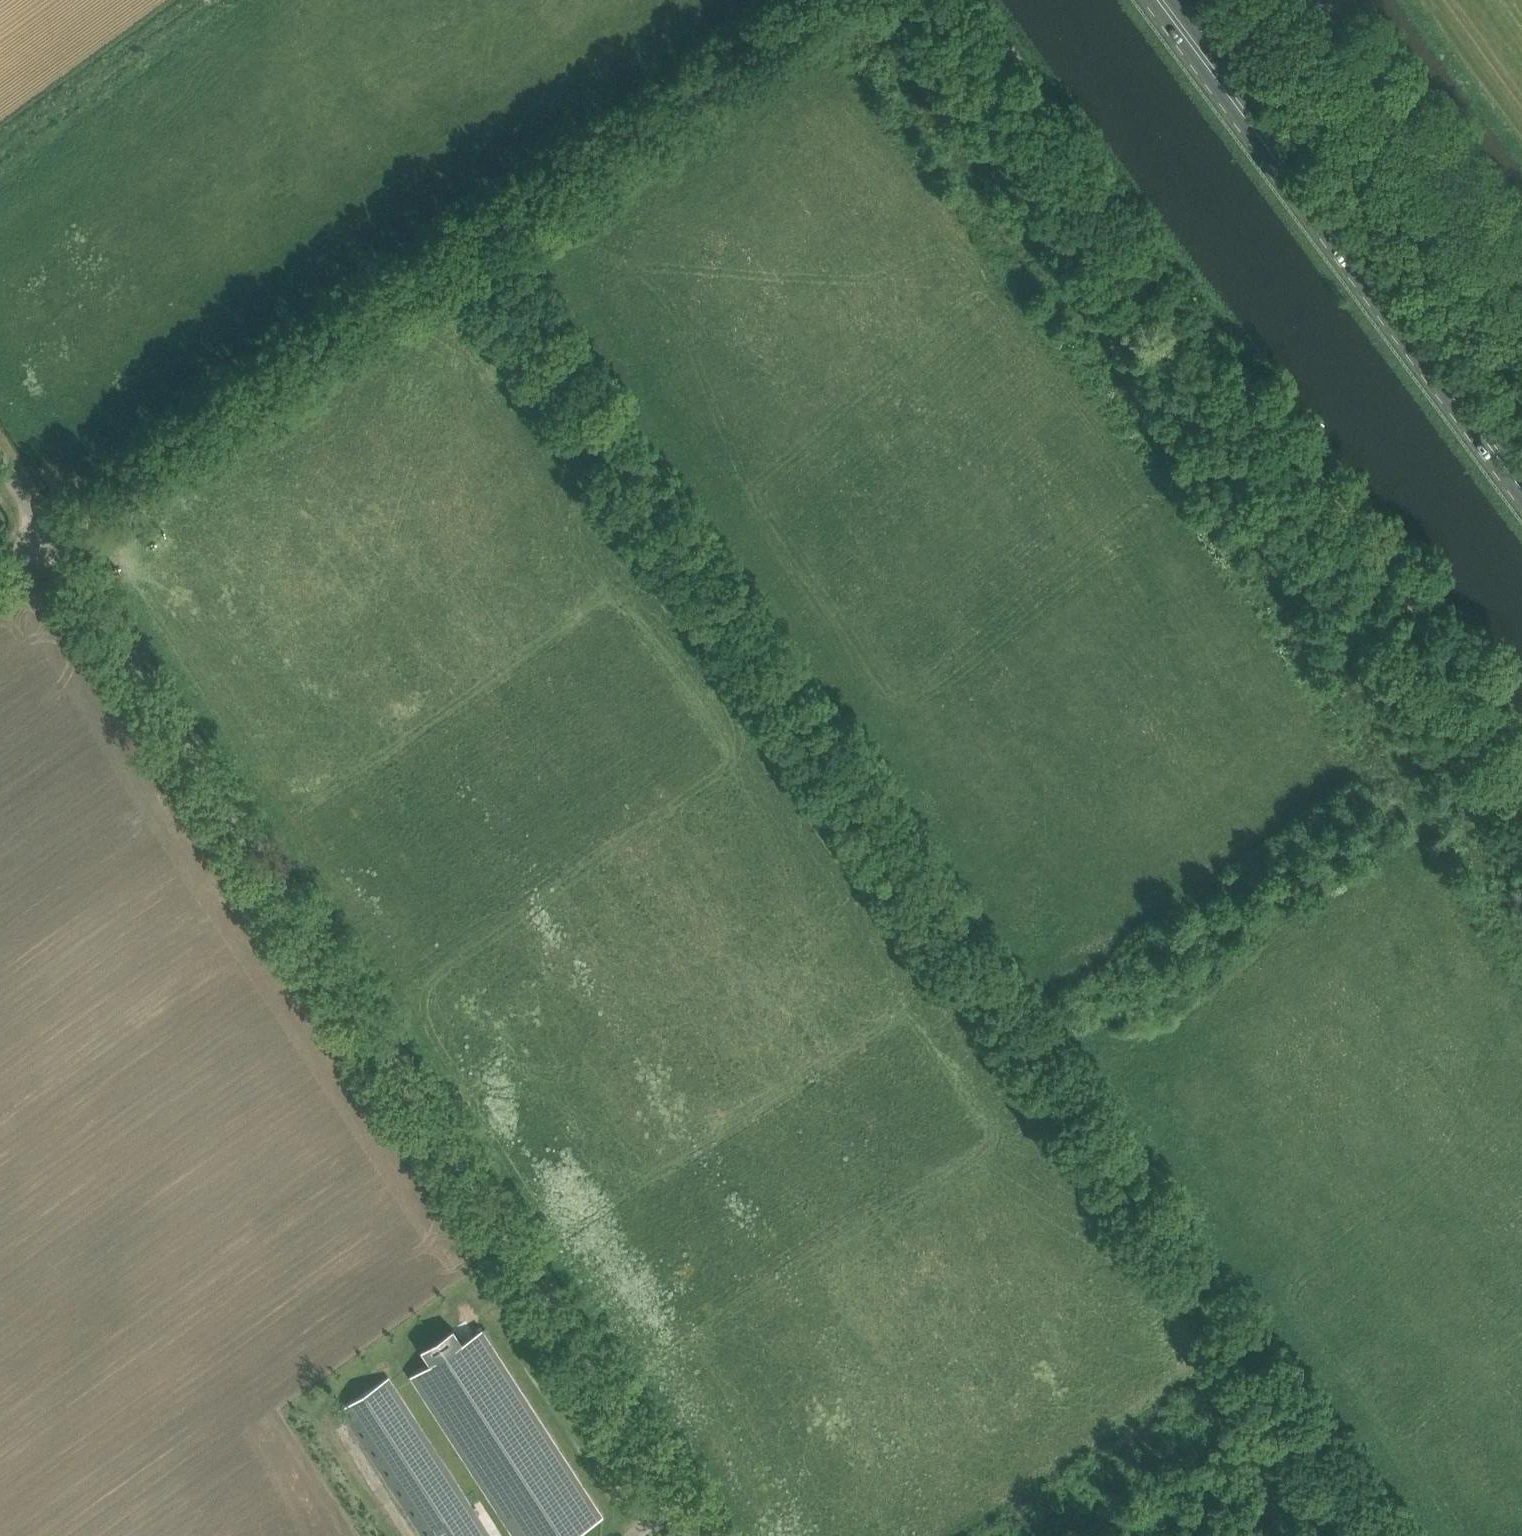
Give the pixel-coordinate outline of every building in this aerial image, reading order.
[(453,1328),(422,1348),(430,1362),(410,1375),(515,1535),(572,1535),(603,1516),(482,1328),(462,1341),(453,1328)] [(478,1516),(388,1377),(341,1407),(424,1535),(491,1535),(499,1531),(487,1511),(478,1516)]
